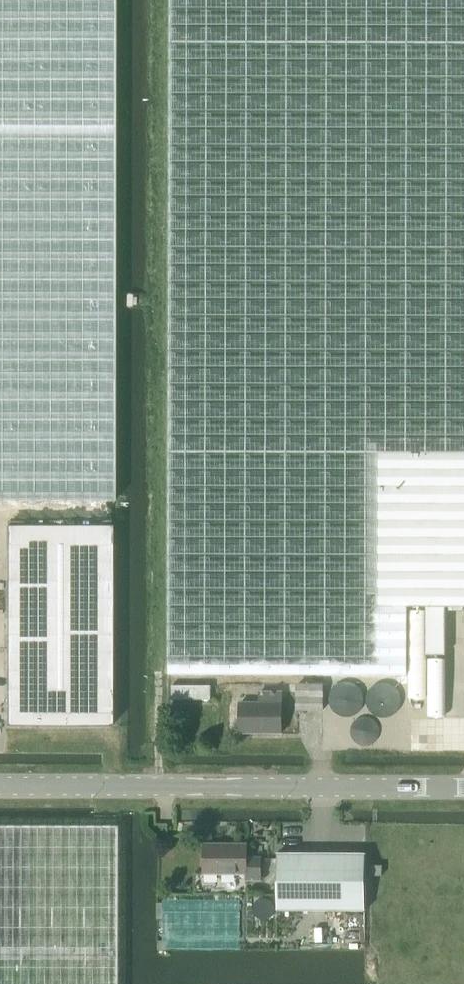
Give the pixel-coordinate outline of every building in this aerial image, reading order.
[(115,499),(114,0),(0,0),(0,498),(115,499)] [(169,673),(375,674),(376,451),(463,451),(463,0),(170,0),(169,673)] [(376,451),(375,674),(407,674),(407,605),(463,606),(463,451),(376,451)] [(110,525),(6,526),(6,725),(111,725),(110,525)] [(425,653),(444,653),(444,607),(425,607),(425,653)] [(322,709),(323,683),(298,683),(298,709),(322,709)] [(172,684),(172,698),(211,699),(211,685),(172,684)] [(282,733),(282,692),(259,692),(259,704),(240,703),(240,732),(282,733)] [(115,825),(78,825),(0,825),(0,983),(114,983),(115,825)] [(260,880),(261,857),(247,857),(247,843),(204,842),(203,873),(247,874),(246,880),(260,880)] [(278,852),(278,893),(277,908),(367,908),(367,853),(278,852)] [(381,863),(370,863),(370,875),(381,875),(381,863)]
